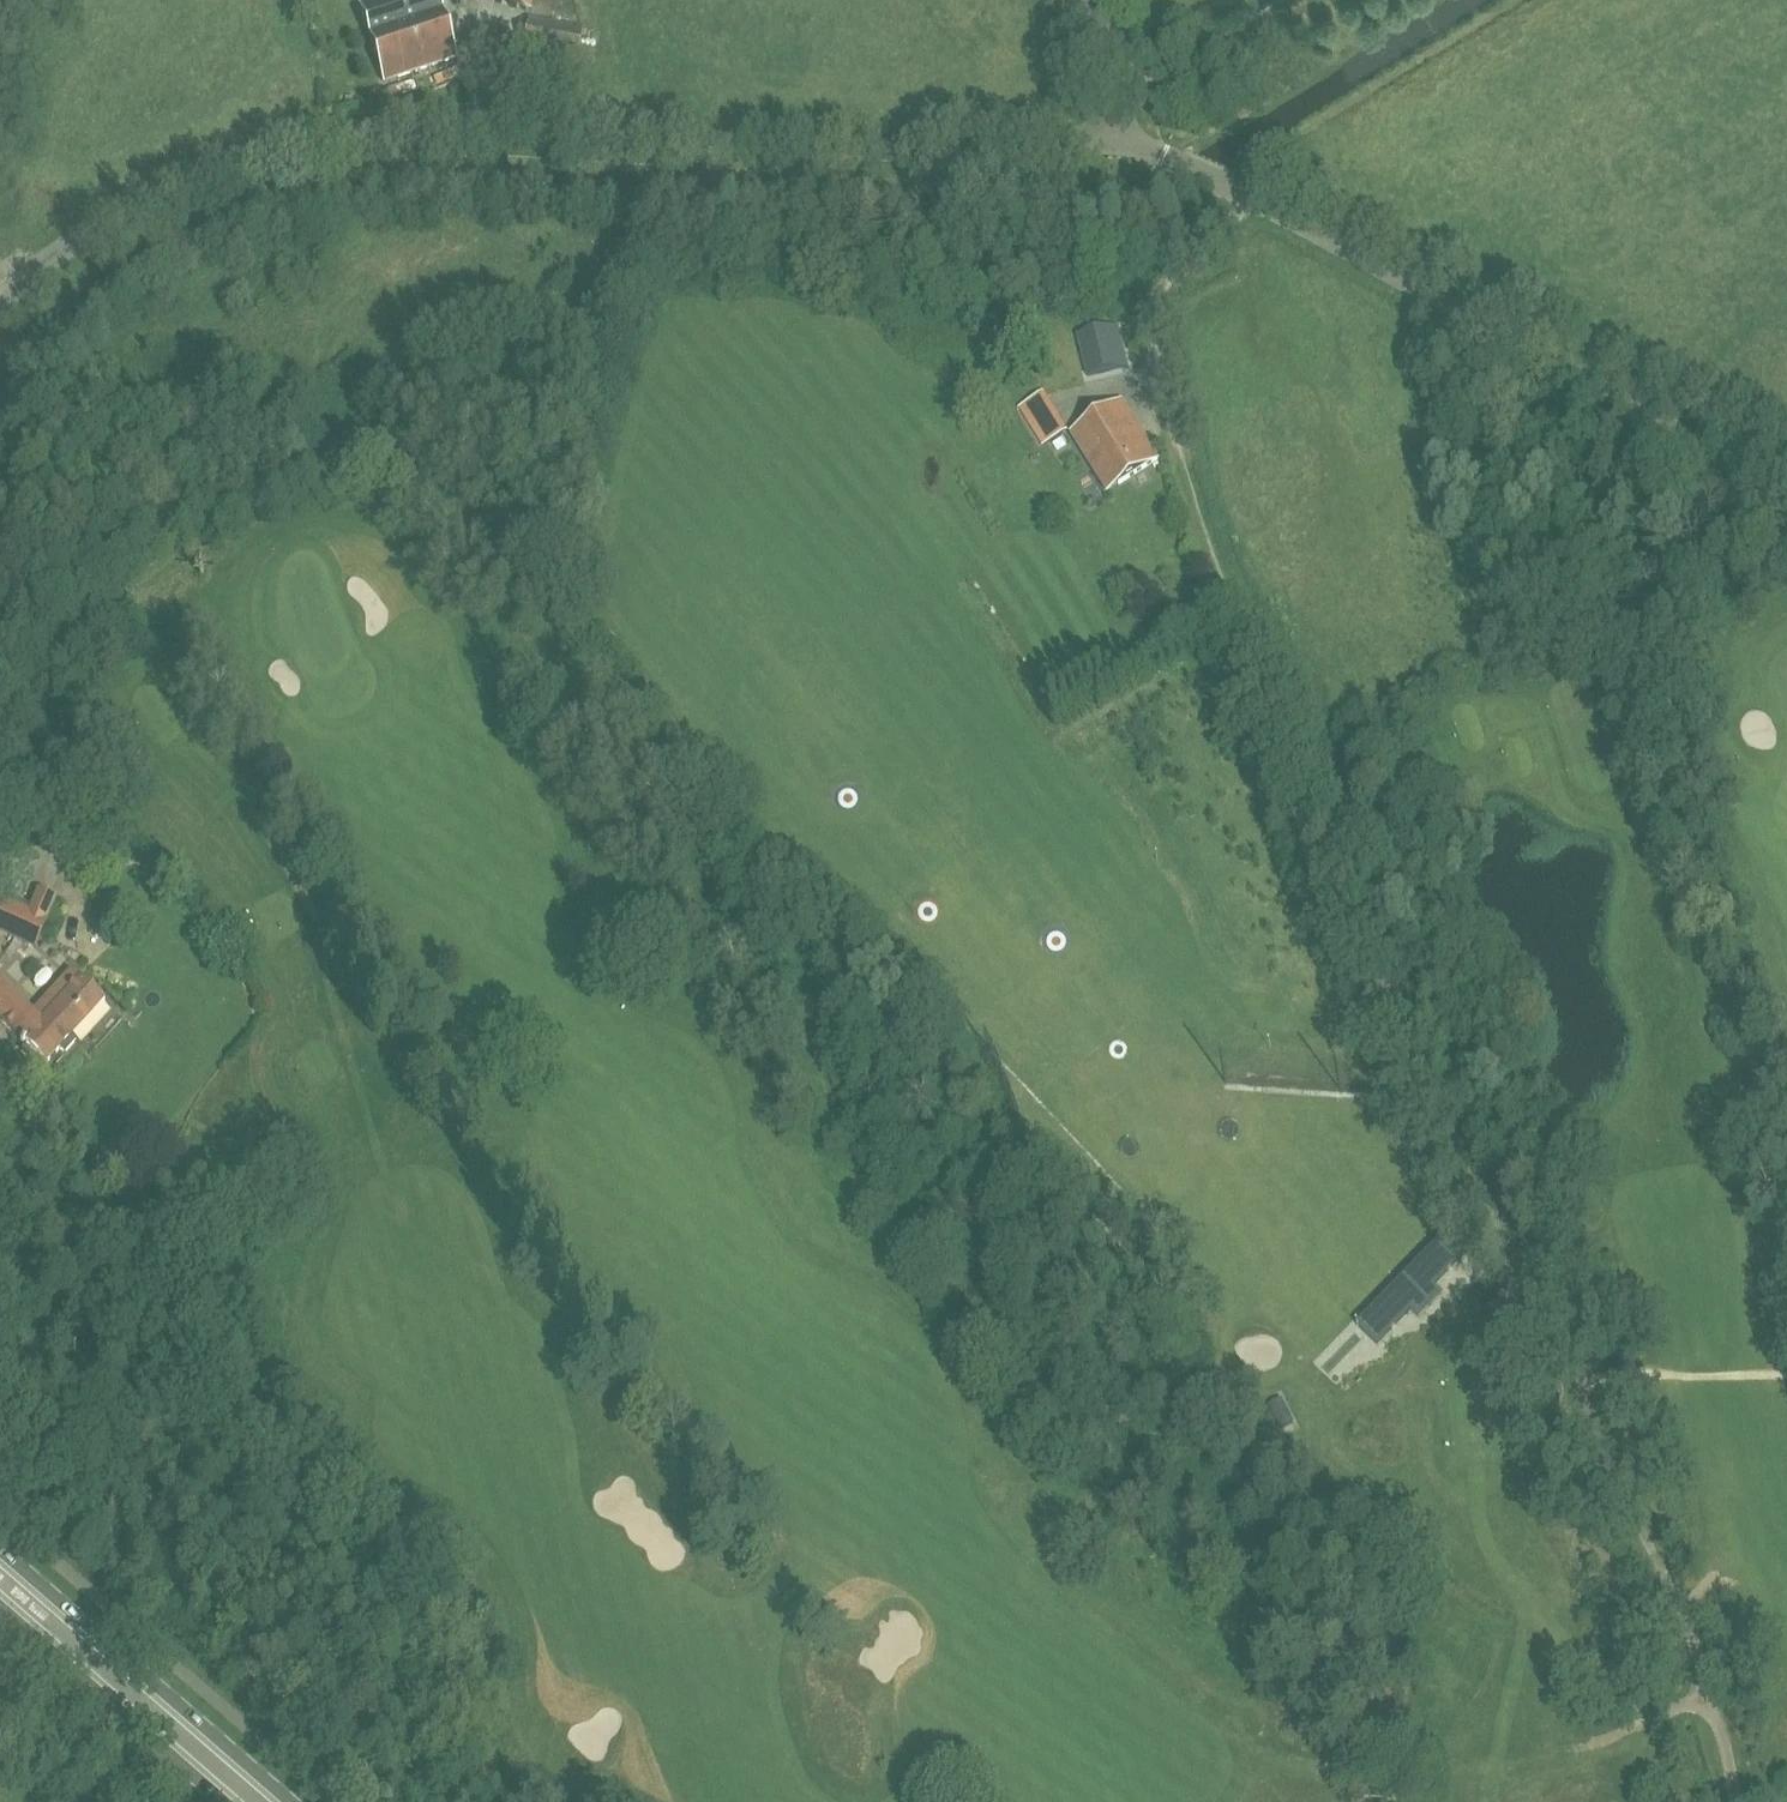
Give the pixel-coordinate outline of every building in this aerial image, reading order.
[(360,5),(384,81),(457,57),(439,0),(374,0),(360,5)] [(529,9),(531,0),(489,0),(529,9)] [(582,28),(530,18),(517,87),(568,97),(582,28)] [(1092,340),(1102,379),(1143,369),(1131,329),(1092,340)] [(1108,490),(1158,459),(1122,401),(1072,432),(1108,490)] [(1055,418),(1035,430),(1044,445),(1064,433),(1055,418)] [(0,903),(0,930),(37,945),(52,911),(58,896),(37,886),(31,901),(5,890),(0,903)] [(71,969),(32,1012),(0,983),(0,1019),(23,1039),(22,1040),(46,1063),(71,1036),(67,1032),(97,999),(102,1003),(104,1000),(71,969)] [(1471,1254),(1453,1236),(1359,1332),(1377,1350),(1471,1254)] [(1434,1285),(1411,1309),(1419,1317),(1436,1300),(1443,1293),(1434,1285)] [(1281,1397),(1268,1404),(1281,1429),(1295,1421),(1281,1397)] [(1626,1623),(1630,1635),(1646,1629),(1642,1617),(1626,1623)]
